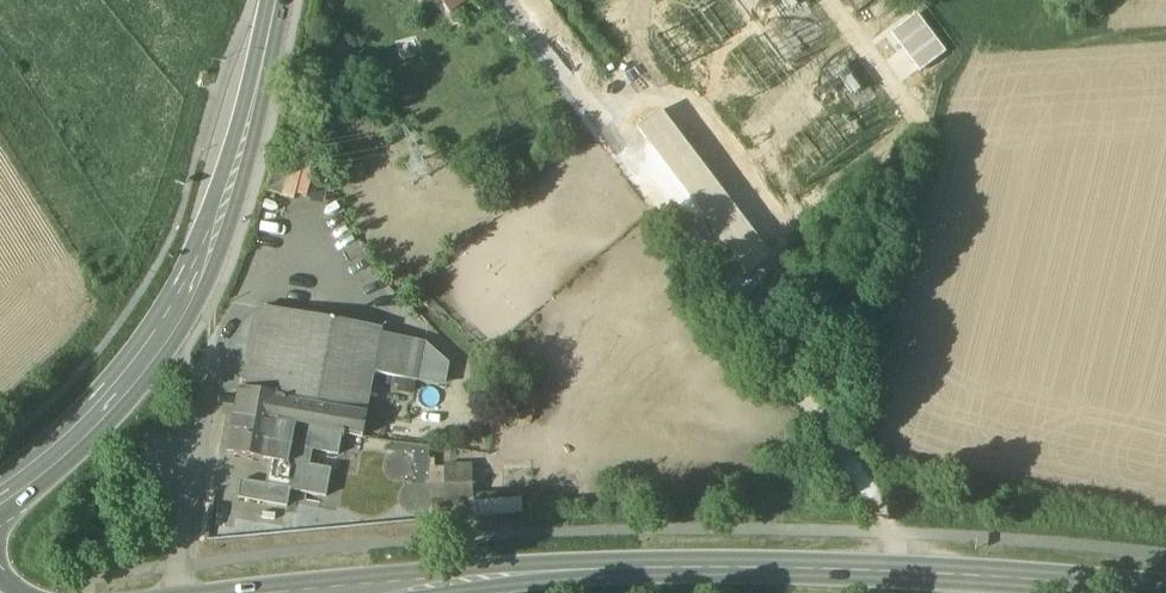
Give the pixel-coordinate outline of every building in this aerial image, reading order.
[(866,15),(888,0),(855,0),(866,15)] [(382,329),(263,308),(247,393),(282,400),(367,415),(367,413),(374,374),(381,335),(382,329)] [(425,342),(381,335),(374,374),(418,382),(425,342)] [(247,393),(238,392),(235,414),(257,418),(257,421),(276,425),(277,423),(277,422),(278,422),(282,400),(247,393)] [(367,415),(282,400),(278,422),(277,422),(277,423),(294,426),(345,435),(362,438),(368,413),(367,413),(367,415)] [(257,418),(235,414),(227,455),(269,463),(286,466),(294,426),(277,423),(276,425),(257,421),(257,418)] [(345,435),(294,426),(286,466),(297,468),(292,493),(325,499),(331,471),(309,466),(312,452),(337,456),(341,438),(344,439),(345,435)] [(286,466),(269,463),(265,487),(265,488),(289,492),(292,493),(297,468),(286,466)] [(470,467),(443,468),(445,506),(471,506),(470,467)] [(289,492),(265,488),(265,487),(240,482),(237,499),(286,508),(289,492)] [(471,506),(472,518),(530,516),(529,503),(471,506)] [(471,506),(445,506),(445,521),(472,518),(471,506)]
